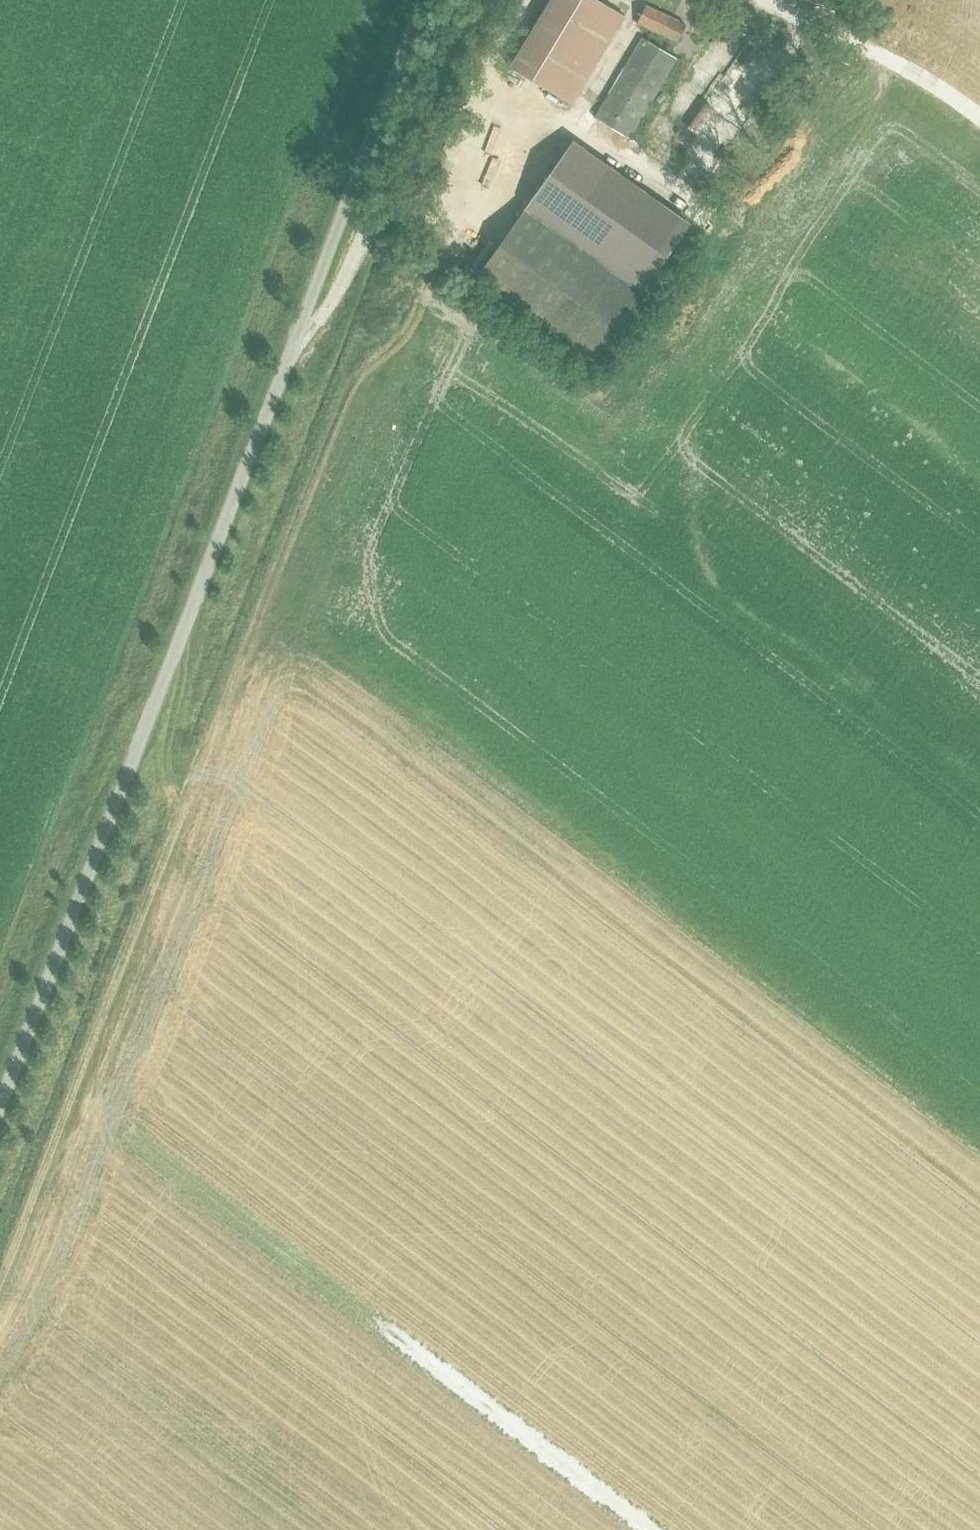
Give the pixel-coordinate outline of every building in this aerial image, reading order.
[(571,104),(624,16),(597,0),(550,0),(510,68),(571,104)] [(636,23),(649,29),(677,42),(685,25),(644,6),(636,23)] [(595,119),(627,138),(675,57),(643,38),(595,119)] [(567,149),(529,204),(643,285),(682,230),(687,222),(573,141),(567,149)] [(591,359),(637,293),(523,212),(477,277),(591,359)]
